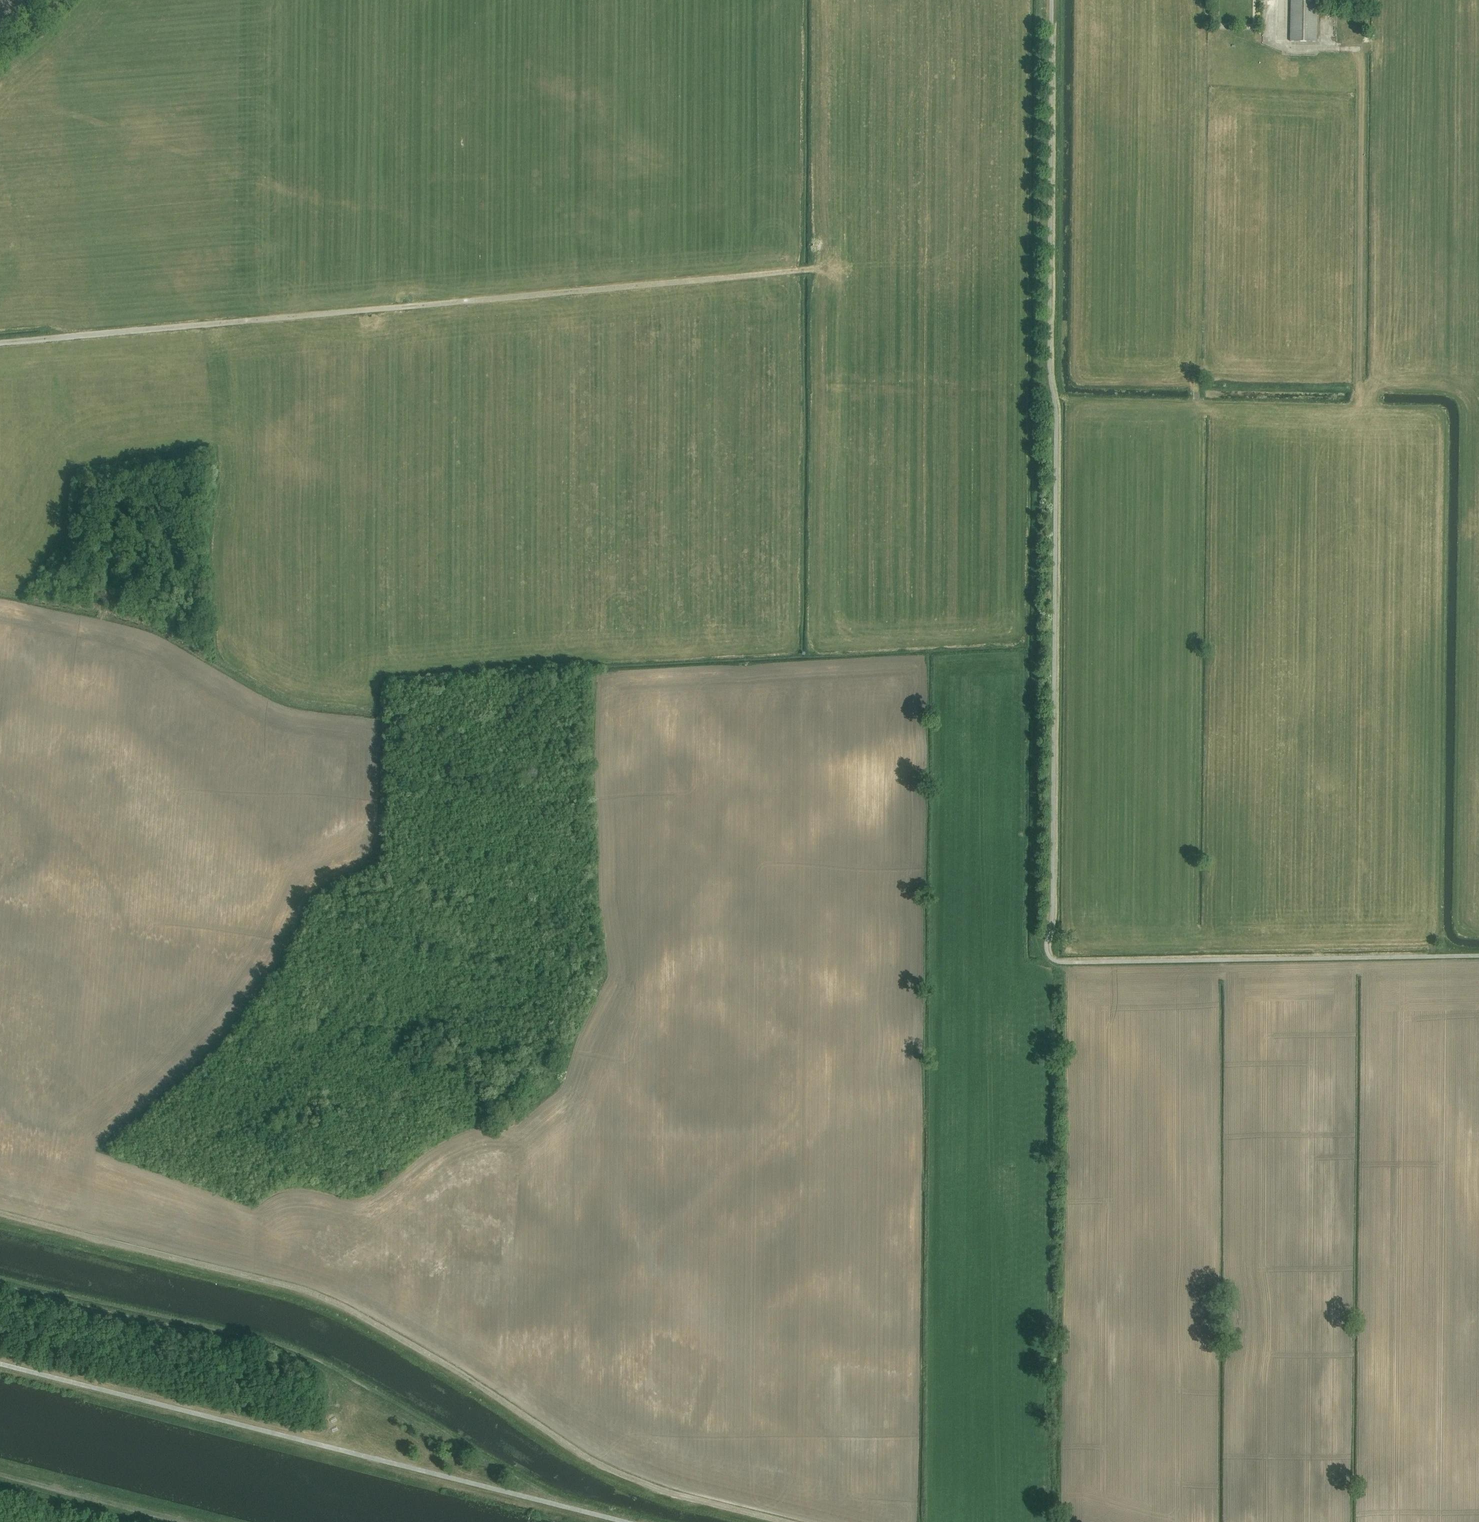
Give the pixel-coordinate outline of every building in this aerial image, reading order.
[(1317,0),(1290,0),(1290,42),(1316,42),(1317,0)] [(1332,73),(1330,61),(1324,62),(1326,74),(1332,73)]
